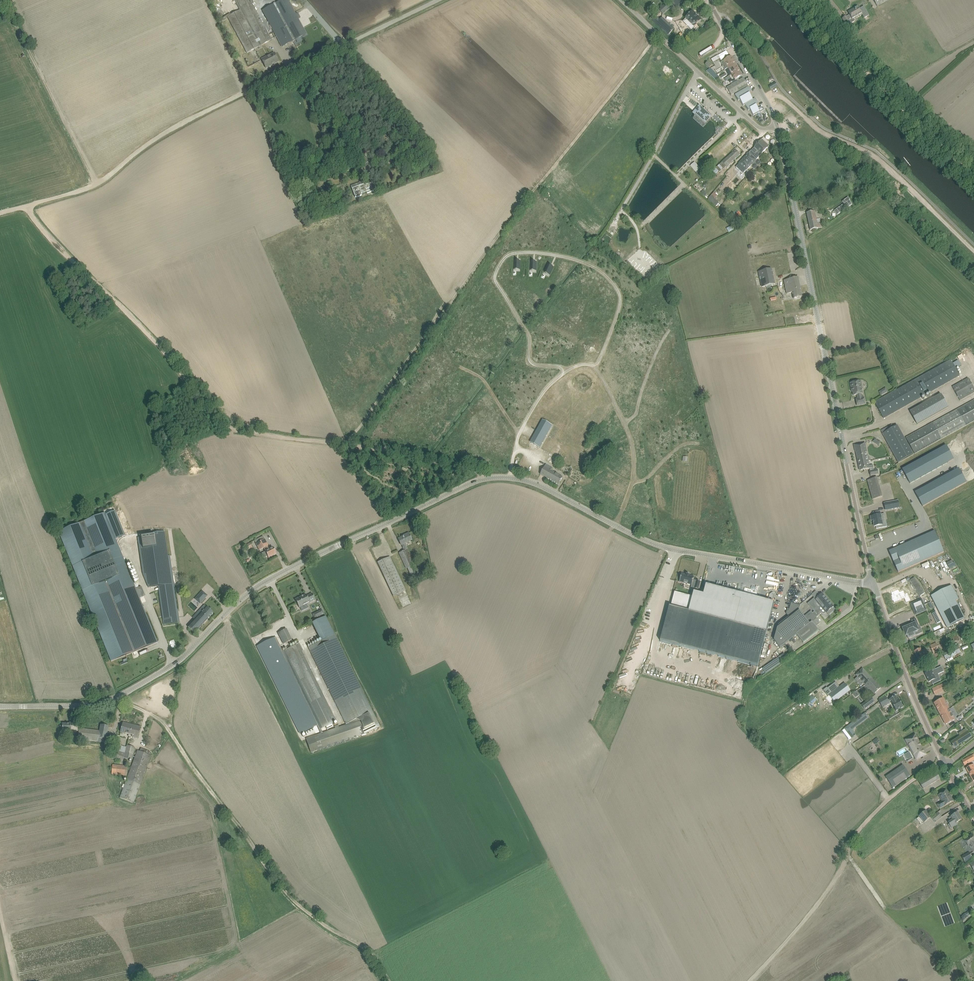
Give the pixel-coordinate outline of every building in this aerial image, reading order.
[(227,17),(246,53),(249,52),(255,49),(253,45),(259,41),(261,45),(269,41),(272,40),(257,12),(250,0),(234,0),(240,10),(230,15),(227,17)] [(262,10),(276,35),(278,39),(281,44),(282,47),(306,34),(304,30),(288,1),(288,0),(281,0),(262,10)] [(683,1),(682,0),(673,0),(671,2),(678,9),(683,3),(682,2),(683,1)] [(665,3),(658,9),(662,14),(662,13),(669,7),(665,3)] [(842,18),(847,26),(854,21),(855,20),(854,19),(862,14),(864,18),(869,15),(864,6),(859,9),(858,6),(852,10),(852,11),(849,13),(850,15),(847,17),(846,16),(842,18)] [(692,12),(689,16),(686,18),(684,21),(687,24),(689,21),(691,23),(688,26),(691,30),(695,27),(701,21),(692,12)] [(656,16),(653,20),(666,33),(668,34),(668,35),(670,36),(671,35),(670,33),(674,29),(673,27),(662,17),(660,19),(656,16)] [(711,47),(698,54),(700,57),(712,49),(711,47)] [(261,59),(266,68),(279,62),(274,52),(261,59)] [(731,56),(727,59),(721,62),(725,70),(728,68),(730,70),(737,66),(731,56)] [(737,66),(730,70),(735,79),(742,75),(737,66)] [(711,68),(707,70),(714,77),(717,74),(711,68)] [(731,85),(727,87),(731,95),(738,90),(739,91),(748,85),(743,78),(739,80),(736,82),(732,85),(731,85)] [(778,86),(776,81),(768,85),(771,90),(778,86)] [(743,105),(745,104),(753,99),(750,94),(752,93),(750,91),(751,91),(749,86),(735,94),(738,100),(740,100),(743,105)] [(753,99),(745,104),(748,110),(750,109),(753,115),(760,112),(757,106),(758,105),(757,103),(758,102),(755,98),(753,99)] [(700,106),(694,113),(705,123),(711,116),(700,106)] [(743,174),(746,170),(752,165),(753,166),(753,167),(754,169),(756,169),(757,167),(757,166),(757,165),(757,164),(759,164),(760,163),(760,162),(759,160),(757,160),(769,146),(762,139),(757,144),(756,144),(757,144),(754,147),(755,147),(751,151),(749,153),(736,167),(743,174)] [(735,150),(722,162),(719,165),(723,169),(726,166),(740,154),(735,150)] [(366,156),(361,158),(359,160),(368,176),(375,172),(372,166),(371,166),(366,156)] [(701,178),(705,174),(701,169),(697,173),(701,178)] [(369,183),(369,182),(361,185),(360,183),(351,186),(352,188),(351,188),(354,196),(355,196),(355,198),(362,195),(361,194),(362,194),(362,193),(363,193),(367,192),(367,193),(369,193),(376,190),(373,183),(372,182),(369,183)] [(808,199),(809,200),(810,205),(828,199),(826,193),(808,199)] [(834,212),(837,216),(852,205),(849,201),(848,198),(842,203),(843,205),(834,212)] [(815,211),(807,213),(809,223),(810,230),(819,228),(818,221),(817,221),(815,211)] [(772,269),(759,272),(762,287),(775,284),(772,269)] [(792,292),(793,294),(794,299),(802,297),(798,277),(784,280),(787,294),(792,292)] [(950,360),(879,400),(875,402),(884,418),(888,416),(959,376),(950,360)] [(952,387),(960,401),(973,393),(973,388),(968,378),(952,387)] [(861,381),(855,382),(850,383),(851,389),(852,389),(854,395),(857,395),(858,399),(856,399),(857,406),(865,404),(864,397),(862,398),(862,394),(863,394),(862,389),(861,381)] [(917,425),(949,407),(941,394),(910,411),(917,425)] [(915,454),(973,421),(973,400),(906,438),(915,454)] [(543,420),(531,443),(539,448),(540,448),(550,429),(546,426),(548,423),(543,420)] [(898,425),(882,434),(898,463),(914,455),(898,425)] [(856,451),(858,463),(868,461),(870,460),(870,459),(869,456),(868,455),(867,455),(866,452),(867,452),(865,443),(859,444),(854,445),(855,451),(856,451)] [(946,445),(902,469),(910,483),(954,459),(946,445)] [(868,461),(858,463),(860,471),(869,469),(870,471),(870,475),(878,474),(878,469),(874,470),(873,468),(873,465),(869,466),(868,461)] [(546,464),(540,475),(559,485),(563,477),(551,471),(553,468),(546,464)] [(959,468),(915,492),(923,506),(967,482),(959,468)] [(867,480),(867,481),(872,499),(882,497),(879,485),(877,478),(872,479),(867,480)] [(897,501),(884,503),(885,510),(899,508),(897,501)] [(106,514),(116,539),(125,536),(126,536),(115,511),(106,514)] [(875,526),(876,526),(877,528),(887,526),(885,514),(880,515),(880,511),(873,512),(874,516),(871,517),(872,521),(873,520),(875,526)] [(58,532),(111,661),(158,642),(140,598),(145,596),(141,586),(136,589),(116,539),(106,514),(105,513),(103,513),(58,532)] [(153,562),(155,561),(156,575),(160,600),(164,625),(179,622),(169,555),(168,555),(164,531),(148,533),(149,536),(153,562)] [(898,572),(944,552),(935,531),(889,551),(898,572)] [(404,536),(398,539),(401,545),(402,545),(403,547),(406,546),(405,543),(412,540),(411,537),(409,533),(404,535),(404,536)] [(149,536),(138,538),(146,588),(151,601),(160,600),(156,575),(155,561),(153,562),(149,536)] [(265,539),(256,544),(259,550),(264,548),(265,551),(265,552),(261,554),(262,556),(263,557),(264,557),(265,557),(266,557),(267,556),(268,558),(276,554),(274,549),(273,547),(269,549),(268,546),(265,539)] [(404,550),(399,553),(401,557),(406,568),(408,567),(413,579),(419,575),(407,549),(404,550)] [(378,562),(380,567),(393,596),(405,590),(390,557),(378,562)] [(693,589),(696,591),(700,583),(696,582),(693,581),(694,578),(690,576),(690,575),(687,574),(682,573),(679,580),(691,585),(689,588),(693,589)] [(914,578),(909,581),(920,596),(925,593),(914,578)] [(674,592),(671,606),(766,632),(774,602),(706,584),(703,594),(694,592),(692,597),(674,592)] [(951,585),(931,595),(947,627),(964,618),(955,600),(958,599),(951,585)] [(900,589),(892,592),(893,595),(892,595),(895,602),(905,598),(907,602),(911,600),(908,593),(906,594),(905,590),(901,591),(900,589)] [(200,593),(196,598),(201,602),(205,598),(200,593)] [(300,607),(302,611),(309,608),(307,604),(308,603),(309,603),(310,603),(315,600),(312,593),(306,596),(306,594),(295,599),(299,607),(300,607)] [(822,594),(813,601),(813,603),(818,608),(821,606),(828,600),(822,594)] [(922,599),(911,604),(913,609),(924,605),(922,599)] [(818,609),(812,613),(815,617),(816,617),(821,613),(822,614),(824,614),(826,612),(827,612),(833,607),(828,600),(821,606),(818,608),(818,609)] [(812,622),(813,622),(817,619),(816,617),(815,617),(812,613),(811,612),(804,617),(799,610),(800,604),(800,605),(791,603),(789,609),(787,609),(786,613),(790,618),(777,628),(774,640),(780,647),(797,634),(812,622)] [(188,627),(191,630),(195,633),(213,613),(204,605),(193,618),(195,619),(188,627)] [(924,605),(913,609),(915,615),(926,610),(924,605)] [(669,606),(660,641),(680,646),(753,665),(757,667),(767,632),(766,632),(671,606),(669,606)] [(313,613),(315,618),(325,614),(323,609),(313,613)] [(908,626),(903,628),(906,636),(907,635),(908,638),(916,635),(915,632),(918,630),(917,626),(919,625),(916,618),(911,620),(913,624),(910,625),(908,626)] [(812,622),(797,634),(803,643),(819,631),(816,627),(812,622)] [(286,629),(278,633),(283,644),(292,640),(286,629)] [(334,634),(308,647),(346,724),(306,738),(311,752),(365,733),(380,726),(334,634)] [(276,637),(258,646),(303,738),(315,732),(313,727),(317,726),(320,733),(322,732),(320,728),(320,729),(311,709),(308,703),(305,698),(305,697),(295,678),(290,666),(288,662),(283,651),(276,637)] [(283,651),(288,662),(305,697),(305,698),(308,703),(311,709),(320,729),(320,728),(336,721),(324,696),(301,650),(303,650),(299,643),(283,651)] [(936,643),(930,646),(933,653),(939,650),(936,643)] [(961,652),(958,647),(943,654),(946,660),(961,652)] [(921,650),(921,649),(914,651),(918,660),(928,655),(925,649),(921,650)] [(784,653),(779,657),(782,662),(787,658),(784,653)] [(930,672),(925,674),(929,682),(931,681),(933,684),(937,682),(936,679),(934,676),(938,674),(944,672),(941,666),(936,669),(930,672)] [(858,673),(856,675),(857,676),(861,680),(858,683),(860,685),(861,685),(863,684),(862,683),(863,682),(865,685),(872,679),(872,678),(864,669),(859,674),(858,673)] [(872,679),(865,685),(874,694),(881,688),(872,679)] [(826,688),(823,690),(827,696),(838,687),(835,682),(827,689),(826,688)] [(841,687),(829,695),(835,702),(850,690),(845,683),(841,687)] [(940,685),(932,689),(935,695),(943,692),(940,685)] [(886,696),(878,701),(882,707),(890,703),(886,696)] [(896,696),(891,698),(889,700),(891,704),(892,703),(896,711),(903,707),(899,699),(898,700),(896,696)] [(861,705),(865,709),(875,701),(871,697),(861,705)] [(939,701),(934,703),(940,714),(946,724),(955,720),(949,709),(943,698),(939,701)] [(865,712),(844,728),(851,738),(856,735),(852,730),(868,717),(865,712)] [(71,731),(79,732),(79,728),(79,727),(71,726),(71,723),(62,724),(62,730),(71,730),(71,731)] [(123,724),(121,729),(121,732),(129,734),(128,736),(129,736),(132,726),(123,724)] [(98,741),(106,743),(109,726),(100,725),(99,731),(79,728),(79,732),(78,739),(98,741)] [(132,726),(129,736),(129,737),(130,735),(133,735),(132,736),(138,738),(140,727),(132,725),(132,726)] [(971,736),(967,731),(951,742),(955,747),(971,736)] [(922,747),(919,742),(915,735),(911,737),(910,737),(908,738),(907,739),(906,740),(909,745),(911,743),(914,748),(911,749),(917,759),(926,754),(922,747)] [(115,741),(110,758),(123,761),(124,758),(125,751),(119,750),(121,743),(115,741)] [(127,746),(125,751),(124,758),(132,760),(135,748),(127,746)] [(138,751),(136,755),(120,798),(133,803),(151,755),(138,751)] [(962,761),(964,765),(973,760),(973,758),(972,755),(962,761)] [(970,766),(966,769),(973,781),(973,765),(973,764),(970,766)] [(112,765),(112,774),(127,776),(127,766),(112,765)] [(893,787),(909,775),(903,766),(887,777),(893,787)] [(935,771),(918,781),(923,789),(940,779),(935,771)] [(942,801),(937,804),(939,808),(945,805),(953,801),(951,797),(950,797),(946,791),(943,792),(942,792),(940,793),(940,794),(939,795),(942,801)] [(927,811),(920,816),(924,822),(931,817),(927,811)] [(935,822),(938,820),(942,817),(938,812),(932,817),(935,822)] [(956,823),(962,819),(957,813),(951,816),(953,820),(948,823),(949,824),(948,825),(950,828),(951,828),(952,828),(954,827),(954,826),(957,824),(956,823)] [(968,837),(964,840),(969,846),(973,852),(973,838),(972,835),(968,837)] [(969,852),(962,856),(965,862),(973,858),(969,852)]
